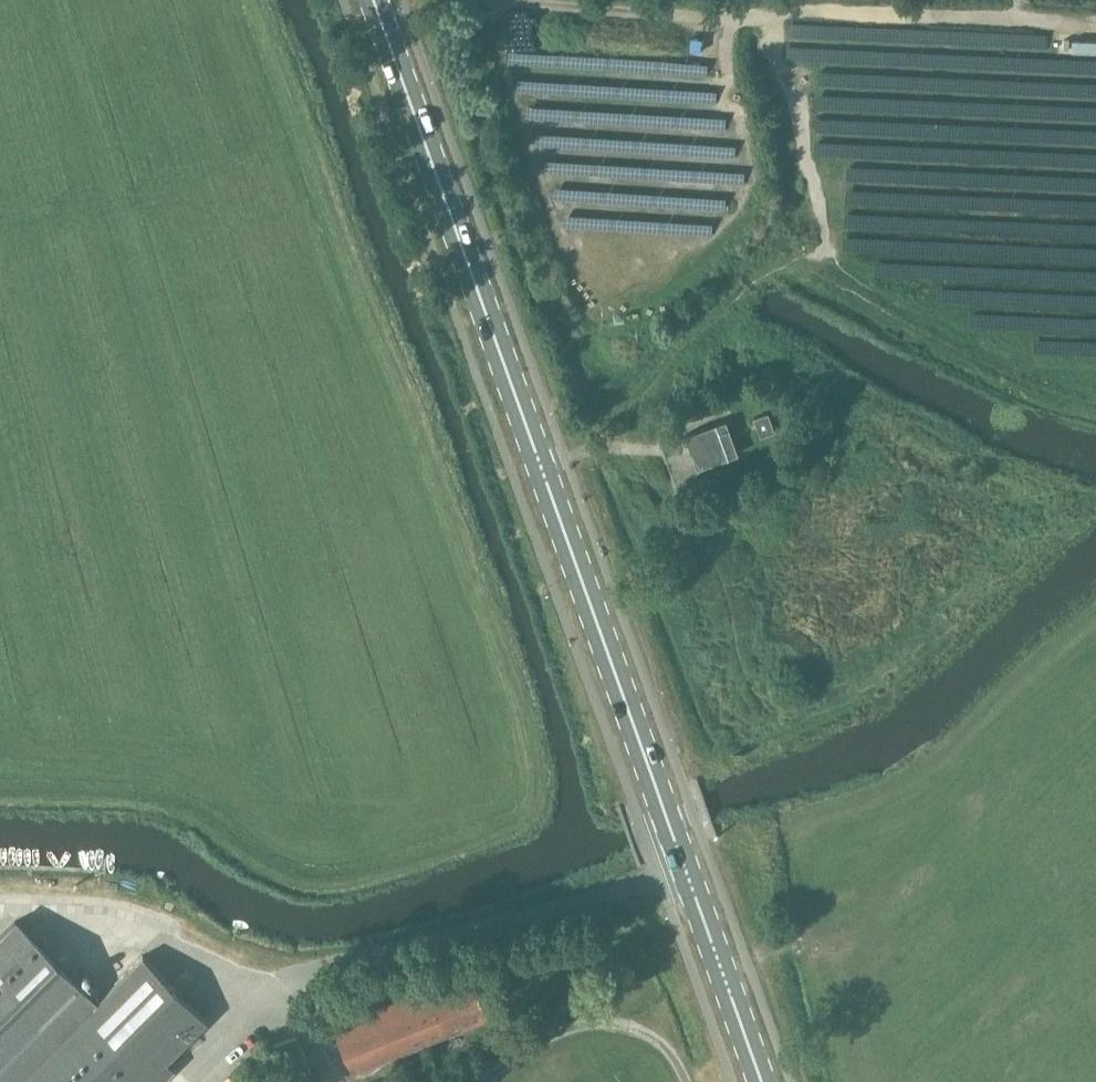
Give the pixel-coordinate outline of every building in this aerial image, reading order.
[(1072,39),(1071,51),(1095,52),(1095,40),(1072,39)] [(754,420),(762,439),(776,433),(769,414),(754,420)] [(686,436),(698,470),(739,455),(727,421),(686,436)] [(208,1022),(143,956),(98,1001),(17,920),(0,937),(0,1081),(148,1081),(208,1022)] [(469,972),(418,993),(428,1017),(415,1022),(424,1044),(488,1018),(469,972)] [(428,1017),(418,993),(376,1010),(369,992),(349,1002),(356,1018),(334,1027),(353,1073),(424,1044),(415,1022),(428,1017)]
